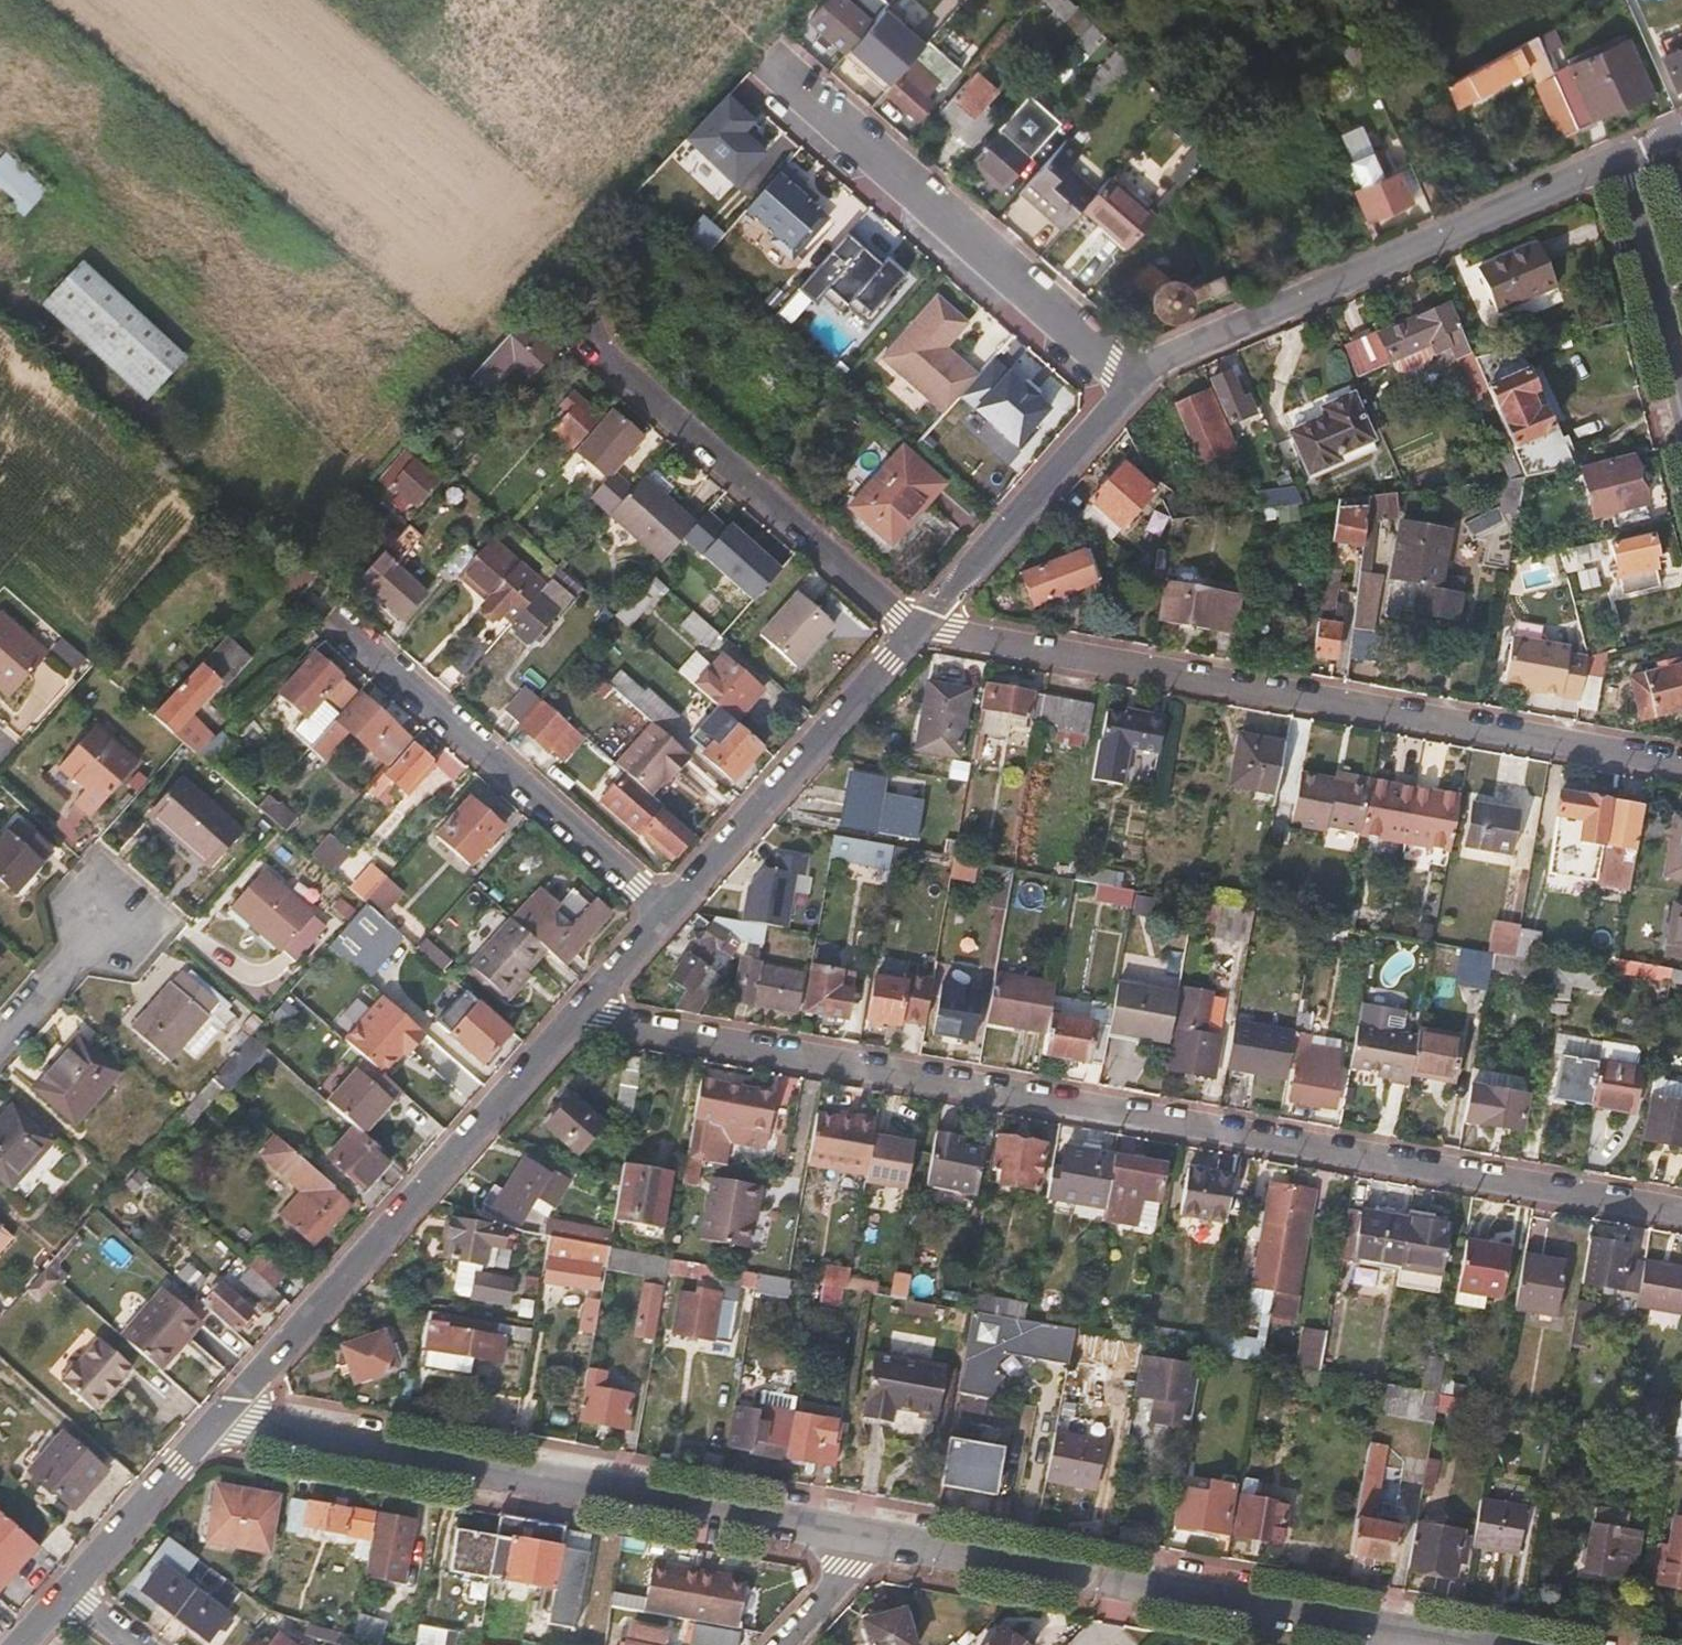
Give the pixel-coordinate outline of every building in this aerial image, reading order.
[(886,5),(880,0),(830,0),(811,21),(823,33),(817,39),(825,48),(833,41),(845,52),(886,5)] [(1071,0),(1044,0),(1065,21),(1057,29),(1074,45),(1094,23),(1071,0)] [(845,52),(840,58),(871,85),(910,41),(898,30),(905,22),(886,5),(845,52)] [(1134,63),(1094,23),(1074,45),(1067,52),(1082,65),(1096,49),(1107,59),(1080,90),(1096,106),(1134,63)] [(1562,48),(1553,28),(1538,36),(1547,56),(1562,48)] [(1537,83),(1555,74),(1547,56),(1538,36),(1448,85),(1459,108),(1531,69),(1537,83)] [(1361,53),(1354,38),(1343,47),(1348,58),(1361,53)] [(929,41),(886,91),(917,119),(933,101),(925,94),(936,82),(943,88),(962,70),(929,41)] [(1555,74),(1578,127),(1601,117),(1599,112),(1649,90),(1629,42),(1555,74)] [(1677,91),(1681,89),(1681,49),(1662,57),(1677,91)] [(951,99),(939,112),(960,133),(958,135),(971,147),(999,115),(987,104),(999,92),(976,70),(951,99)] [(724,96),(673,156),(685,166),(694,156),(736,190),(765,155),(744,137),(756,123),(724,96)] [(1009,118),(969,162),(1002,190),(1034,154),(1020,142),(1027,134),(1009,118)] [(1021,191),(1063,229),(1082,208),(1110,176),(1067,139),(1021,191)] [(1363,190),(1357,192),(1369,219),(1413,200),(1401,173),(1389,178),(1377,151),(1351,163),(1363,190)] [(24,215),(47,191),(6,152),(0,158),(0,192),(24,215)] [(829,216),(781,175),(749,213),(774,235),(770,240),(793,260),(829,216)] [(1082,208),(1123,246),(1153,214),(1111,175),(1110,176),(1082,208)] [(817,308),(829,294),(865,325),(905,279),(885,261),(879,268),(844,237),(797,291),(817,308)] [(1555,287),(1537,244),(1479,270),(1497,313),(1555,287)] [(143,404),(185,360),(82,261),(39,305),(143,404)] [(1198,303),(1226,291),(1220,274),(1205,280),(1203,275),(1190,280),(1198,303)] [(1163,286),(1159,289),(1157,293),(1156,299),(1156,303),(1158,307),(1161,312),(1166,314),(1171,316),(1177,315),(1181,313),(1186,308),(1188,304),(1189,299),(1188,295),(1186,290),(1181,286),(1177,284),(1172,283),(1167,284),(1163,286)] [(971,322),(938,293),(881,359),(944,414),(979,374),(948,348),(971,322)] [(1455,359),(1470,352),(1449,304),(1399,326),(1411,355),(1430,346),(1435,355),(1450,349),(1455,359)] [(552,353),(523,326),(471,381),(486,395),(515,365),(529,378),(552,353)] [(1343,347),(1357,379),(1411,355),(1399,326),(1378,335),(1376,332),(1343,347)] [(1486,389),(1529,371),(1519,349),(1474,361),(1486,389)] [(991,360),(958,406),(1020,451),(1053,405),(991,360)] [(1529,371),(1486,389),(1511,448),(1554,430),(1529,371)] [(1213,380),(1231,424),(1254,414),(1247,398),(1242,400),(1230,373),(1213,380)] [(1213,391),(1180,405),(1204,463),(1237,449),(1213,391)] [(576,447),(603,418),(575,393),(569,399),(577,407),(557,429),(576,447)] [(1372,441),(1352,396),(1322,409),(1326,418),(1291,433),(1309,475),(1339,462),(1336,456),(1372,441)] [(612,413),(577,453),(606,478),(589,497),(608,514),(631,489),(612,472),(641,439),(612,413)] [(1570,468),(1554,430),(1511,448),(1524,477),(1570,468)] [(943,485),(903,448),(849,509),(889,544),(943,485)] [(438,482),(406,454),(381,483),(387,489),(391,485),(400,493),(390,503),(401,513),(411,502),(416,507),(438,482)] [(1634,459),(1582,470),(1588,494),(1594,493),(1599,516),(1613,513),(1616,525),(1650,518),(1634,459)] [(1080,515),(1112,541),(1155,492),(1124,465),(1080,515)] [(694,524),(642,477),(631,489),(608,514),(661,561),(694,524)] [(1257,494),(1259,508),(1274,505),(1278,526),(1303,521),(1296,487),(1257,494)] [(1398,518),(1395,493),(1378,495),(1374,520),(1398,518)] [(1368,550),(1374,520),(1378,495),(1337,500),(1330,543),(1368,550)] [(1174,520),(1171,535),(1184,536),(1187,518),(1174,520)] [(402,529),(358,580),(402,620),(427,592),(398,565),(417,543),(402,529)] [(1653,537),(1612,547),(1624,595),(1659,586),(1652,559),(1657,557),(1653,537)] [(477,555),(459,575),(469,584),(474,578),(491,594),(486,600),(480,606),(496,620),(502,614),(511,622),(535,596),(543,586),(491,540),(477,555)] [(459,575),(477,555),(464,543),(441,568),(455,580),(459,575)] [(1560,552),(1566,574),(1582,570),(1580,564),(1603,559),(1600,543),(1560,552)] [(1164,570),(1168,552),(1157,550),(1154,568),(1164,570)] [(1082,552),(1025,574),(1036,605),(1094,583),(1082,552)] [(1445,565),(1396,556),(1385,615),(1397,617),(1398,609),(1457,619),(1461,594),(1441,590),(1445,565)] [(1327,560),(1310,656),(1333,661),(1340,624),(1331,622),(1341,562),(1327,560)] [(1364,573),(1349,664),(1367,667),(1384,576),(1364,573)] [(650,574),(613,615),(628,629),(665,587),(650,574)] [(474,578),(469,584),(486,600),(491,594),(474,578)] [(570,597),(550,579),(543,586),(535,596),(537,599),(510,629),(529,645),(570,597)] [(1233,634),(1239,598),(1168,586),(1162,622),(1233,634)] [(834,626),(797,593),(760,634),(797,667),(834,626)] [(705,648),(717,634),(693,613),(681,626),(705,648)] [(7,695),(42,658),(0,621),(0,689),(7,695)] [(464,675),(496,639),(483,628),(452,663),(464,675)] [(226,636),(151,717),(174,737),(221,684),(226,688),(251,659),(226,636)] [(1540,693),(1580,700),(1583,682),(1587,658),(1568,654),(1569,648),(1513,639),(1506,682),(1524,685),(1541,688),(1540,693)] [(50,651),(75,670),(83,659),(59,640),(50,651)] [(612,669),(586,646),(577,656),(604,680),(612,669)] [(324,720),(354,687),(315,653),(279,692),(306,716),(312,709),(324,720)] [(695,688),(733,722),(760,693),(721,658),(695,688)] [(1632,680),(1642,718),(1681,708),(1681,667),(1632,680)] [(609,684),(664,734),(678,717),(646,689),(643,692),(620,671),(609,684)] [(1597,684),(1583,682),(1580,700),(1579,708),(1593,710),(1597,684)] [(971,692),(927,684),(916,749),(959,757),(971,692)] [(517,725),(539,699),(542,695),(531,685),(505,714),(517,725)] [(976,733),(972,760),(996,764),(1000,738),(1007,740),(1009,725),(1025,728),(1026,717),(1040,720),(1044,696),(985,685),(981,710),(986,711),(982,734),(976,733)] [(411,738),(359,692),(341,712),(329,726),(310,747),(325,760),(350,733),(387,765),(411,738)] [(1040,720),(1039,726),(1086,735),(1091,704),(1044,696),(1040,720)] [(571,727),(539,699),(517,725),(548,752),(571,727)] [(1125,716),(1107,713),(1102,744),(1098,743),(1092,780),(1122,785),(1128,747),(1158,753),(1165,718),(1147,715),(1146,720),(1125,716)] [(243,714),(222,732),(195,756),(210,768),(256,728),(243,714)] [(195,756),(222,732),(213,722),(185,746),(195,756)] [(732,782),(763,748),(733,722),(703,756),(732,782)] [(134,762),(96,729),(62,768),(88,792),(77,804),(89,814),(134,762)] [(1276,793),(1285,744),(1240,736),(1231,786),(1276,793)] [(414,746),(387,776),(404,792),(431,762),(414,746)] [(1445,769),(1398,760),(1394,781),(1402,782),(1400,791),(1423,795),(1424,786),(1441,789),(1445,769)] [(1359,831),(1368,780),(1303,768),(1293,824),(1325,830),(1326,825),(1359,831)] [(884,781),(850,775),(841,825),(889,833),(893,808),(880,805),(884,781)] [(183,780),(151,816),(207,867),(240,831),(183,780)] [(276,826),(281,831),(295,815),(269,793),(255,808),(276,826)] [(1580,840),(1605,845),(1612,803),(1561,794),(1556,815),(1584,820),(1580,840)] [(503,828),(470,798),(438,835),(471,864),(503,828)] [(1605,845),(1637,852),(1645,810),(1612,803),(1605,845)] [(1518,814),(1471,805),(1464,846),(1511,855),(1518,814)] [(675,856),(694,836),(663,808),(645,829),(675,856)] [(1676,816),(1666,875),(1681,878),(1681,817),(1676,816)] [(0,840),(0,881),(14,894),(40,865),(6,834),(0,840)] [(893,847),(835,837),(833,849),(831,858),(889,869),(893,847)] [(821,874),(828,875),(831,858),(833,849),(787,841),(776,906),(815,914),(821,874)] [(318,843),(308,854),(331,874),(340,863),(318,843)] [(889,869),(887,879),(902,881),(908,850),(893,847),(889,869)] [(1627,860),(1603,855),(1598,885),(1621,889),(1627,860)] [(955,858),(951,879),(976,883),(977,878),(996,881),(992,908),(1007,911),(1014,868),(955,858)] [(1115,872),(1077,866),(1075,879),(1086,881),(1113,886),(1115,872)] [(262,872),(232,906),(295,962),(325,928),(262,872)] [(1113,886),(1086,881),(1084,897),(1109,902),(1108,904),(1130,908),(1133,890),(1113,886)] [(367,904),(380,917),(390,906),(371,889),(361,900),(367,904)] [(513,921),(563,965),(611,911),(595,898),(589,904),(572,890),(559,905),(541,890),(513,921)] [(1194,900),(1190,925),(1199,927),(1200,921),(1218,924),(1216,938),(1249,944),(1255,911),(1194,900)] [(382,996),(421,952),(413,945),(380,917),(367,904),(328,948),(379,993),(382,996)] [(1676,905),(1666,954),(1681,957),(1681,906),(1676,905)] [(763,946),(767,927),(699,915),(710,922),(741,943),(763,946)] [(741,943),(710,922),(701,937),(695,932),(688,941),(695,946),(689,958),(685,955),(671,979),(696,995),(686,1012),(700,1015),(741,943)] [(1434,943),(1453,946),(1456,927),(1437,923),(1434,943)] [(1495,953),(1516,957),(1520,930),(1521,928),(1495,924),(1490,952),(1495,953)] [(1516,957),(1536,960),(1540,933),(1520,930),(1516,957)] [(1490,952),(1479,950),(1474,979),(1489,982),(1491,972),(1495,953),(1490,952)] [(1491,972),(1550,982),(1553,963),(1536,960),(1516,957),(1495,953),(1491,972)] [(1613,984),(1622,986),(1624,975),(1636,977),(1638,964),(1618,960),(1613,984)] [(804,972),(751,963),(744,1003),(797,1012),(804,972)] [(1568,1005),(1575,967),(1553,963),(1550,982),(1547,1001),(1568,1005)] [(1652,980),(1654,967),(1638,964),(1636,977),(1652,980)] [(812,967),(804,1010),(847,1018),(852,989),(840,987),(843,972),(812,967)] [(1670,984),(1673,970),(1654,967),(1652,980),(1670,984)] [(181,970),(132,1027),(170,1060),(209,1017),(223,1029),(234,1017),(181,970)] [(1670,984),(1681,985),(1681,972),(1673,970),(1670,984)] [(987,1022),(1048,1033),(1051,1016),(1056,984),(996,974),(987,1022)] [(905,984),(875,979),(869,1019),(899,1025),(905,984)] [(979,991),(943,985),(935,1034),(971,1040),(979,991)] [(1109,1026),(1108,1032),(1169,1043),(1177,995),(1117,985),(1109,1026)] [(482,1062),(511,1030),(465,990),(436,1023),(482,1062)] [(1211,995),(1183,990),(1170,1069),(1213,1077),(1220,1038),(1205,1036),(1211,995)] [(908,1030),(924,1033),(931,995),(914,992),(908,1030)] [(366,1060),(385,1077),(398,1062),(396,1056),(401,1050),(408,1055),(426,1034),(382,996),(343,1040),(366,1060)] [(1294,1032),(1294,1033),(1309,1035),(1313,1015),(1298,1012),(1294,1032)] [(1044,1055),(1102,1064),(1108,1032),(1109,1026),(1051,1016),(1048,1033),(1044,1055)] [(1236,1021),(1227,1067),(1286,1078),(1288,1067),(1294,1033),(1294,1032),(1236,1021)] [(1462,1040),(1418,1032),(1410,1075),(1454,1083),(1462,1040)] [(1296,1069),(1291,1101),(1334,1108),(1340,1074),(1334,1073),(1338,1051),(1307,1045),(1309,1035),(1294,1033),(1288,1067),(1296,1069)] [(1042,1060),(1045,1037),(1028,1034),(1025,1058),(1042,1060)] [(267,1050),(251,1036),(212,1079),(223,1089),(228,1094),(267,1050)] [(75,1038),(33,1086),(75,1123),(118,1075),(75,1038)] [(1599,1063),(1637,1070),(1640,1055),(1637,1050),(1603,1044),(1599,1063)] [(620,1085),(638,1089),(644,1059),(626,1056),(620,1085)] [(1555,1099),(1591,1106),(1599,1063),(1562,1057),(1555,1099)] [(357,1069),(394,1102),(402,1092),(385,1077),(366,1060),(357,1069)] [(1599,1063),(1591,1106),(1633,1113),(1641,1071),(1637,1070),(1599,1063)] [(357,1069),(327,1104),(354,1127),(363,1136),(394,1102),(357,1069)] [(1646,1140),(1681,1146),(1681,1089),(1678,1089),(1676,1101),(1663,1099),(1667,1076),(1657,1074),(1646,1140)] [(702,1160),(706,1161),(709,1145),(705,1145),(710,1119),(737,1124),(743,1088),(719,1084),(720,1081),(702,1077),(688,1158),(702,1160)] [(184,1111),(178,1118),(188,1128),(223,1089),(212,1079),(184,1111)] [(1524,1132),(1530,1097),(1485,1090),(1479,1124),(1524,1132)] [(572,1097),(546,1126),(577,1154),(603,1124),(572,1097)] [(845,1181),(866,1185),(866,1184),(875,1134),(871,1133),(875,1109),(829,1101),(825,1124),(854,1129),(845,1181)] [(11,1107),(0,1119),(0,1178),(12,1188),(51,1143),(11,1107)] [(985,1112),(979,1147),(984,1148),(993,1150),(996,1136),(999,1114),(985,1112)] [(363,1190),(390,1160),(363,1136),(354,1127),(326,1158),(363,1190)] [(875,1134),(866,1184),(907,1191),(915,1144),(900,1142),(892,1140),(893,1135),(875,1132),(875,1134)] [(957,1138),(937,1134),(928,1186),(976,1195),(984,1148),(979,1147),(956,1144),(957,1138)] [(993,1150),(990,1168),(1003,1170),(1001,1182),(1038,1189),(1045,1145),(996,1136),(993,1150)] [(1106,1210),(1115,1156),(1068,1148),(1065,1168),(1053,1166),(1048,1199),(1106,1210)] [(325,1183),(326,1181),(295,1153),(283,1167),(313,1194),(288,1221),(314,1244),(349,1205),(325,1183)] [(1106,1210),(1101,1239),(1126,1243),(1129,1225),(1117,1223),(1123,1184),(1131,1185),(1129,1197),(1158,1201),(1164,1165),(1115,1156),(1106,1210)] [(697,1186),(702,1160),(688,1158),(683,1184),(697,1186)] [(539,1198),(554,1208),(571,1183),(555,1172),(552,1177),(523,1160),(503,1191),(496,1186),(484,1203),(520,1226),(539,1198)] [(621,1185),(616,1219),(661,1227),(671,1174),(625,1165),(621,1185)] [(157,1186),(135,1166),(121,1183),(142,1202),(157,1186)] [(1226,1223),(1234,1178),(1188,1170),(1180,1215),(1226,1223)] [(699,1243),(747,1253),(760,1187),(712,1177),(699,1243)] [(1274,1290),(1292,1189),(1270,1186),(1247,1310),(1270,1313),(1274,1290)] [(1292,1189),(1274,1290),(1298,1294),(1315,1193),(1292,1189)] [(1340,1259),(1401,1270),(1409,1221),(1349,1210),(1340,1259)] [(501,1250),(505,1228),(458,1220),(450,1260),(484,1266),(488,1248),(501,1250)] [(548,1220),(545,1235),(551,1236),(570,1240),(611,1247),(613,1231),(548,1220)] [(1401,1270),(1398,1286),(1438,1293),(1449,1228),(1409,1221),(1401,1270)] [(551,1236),(543,1282),(597,1291),(601,1267),(607,1267),(611,1247),(570,1240),(551,1236)] [(1628,1248),(1591,1241),(1583,1285),(1620,1292),(1628,1248)] [(1508,1250),(1466,1242),(1457,1292),(1499,1300),(1508,1250)] [(607,1267),(607,1271),(644,1278),(633,1337),(655,1341),(667,1273),(670,1258),(611,1247),(607,1267)] [(1524,1255),(1515,1309),(1555,1316),(1564,1263),(1524,1255)] [(1652,1256),(1648,1276),(1681,1282),(1681,1262),(1652,1256)] [(670,1258),(667,1273),(755,1289),(758,1274),(670,1258)] [(187,1263),(177,1274),(196,1291),(206,1281),(187,1263)] [(513,1305),(517,1277),(476,1270),(471,1298),(513,1305)] [(912,1276),(908,1301),(935,1305),(938,1287),(923,1285),(926,1272),(914,1270),(912,1276)] [(879,1283),(850,1277),(848,1290),(862,1292),(877,1295),(879,1283)] [(271,1310),(283,1298),(262,1279),(251,1292),(271,1310)] [(252,1313),(223,1286),(204,1307),(234,1333),(252,1313)] [(117,1339),(160,1376),(204,1324),(161,1287),(117,1339)] [(1265,1340),(1261,1364),(1273,1366),(1285,1368),(1288,1350),(1298,1294),(1274,1290),(1270,1313),(1265,1340)] [(681,1293),(674,1333),(728,1343),(736,1302),(681,1293)] [(1026,1322),(1029,1305),(968,1294),(965,1311),(972,1312),(1026,1322)] [(595,1335),(601,1302),(586,1299),(580,1333),(595,1335)] [(1627,1336),(1632,1307),(1619,1305),(1614,1334),(1627,1336)] [(1579,1306),(1573,1345),(1587,1348),(1593,1308),(1579,1306)] [(1026,1322),(972,1312),(957,1394),(1003,1402),(1012,1353),(1070,1364),(1073,1345),(1076,1331),(1026,1322)] [(432,1317),(426,1349),(493,1361),(497,1336),(465,1330),(466,1324),(432,1317)] [(1320,1374),(1327,1333),(1301,1328),(1297,1351),(1288,1350),(1285,1368),(1320,1374)] [(39,1354),(26,1368),(58,1398),(88,1365),(50,1330),(33,1349),(39,1354)] [(1076,1331),(1073,1345),(1121,1354),(1120,1363),(1140,1366),(1144,1343),(1085,1332),(1076,1331)] [(384,1332),(343,1346),(355,1382),(396,1367),(384,1332)] [(1261,1364),(1265,1340),(1233,1334),(1228,1358),(1261,1364)] [(1220,1370),(1222,1357),(1203,1353),(1200,1366),(1220,1370)] [(744,1357),(729,1449),(783,1458),(791,1410),(762,1405),(761,1411),(750,1409),(754,1382),(758,1383),(762,1360),(744,1357)] [(1439,1395),(1445,1360),(1427,1357),(1420,1392),(1439,1395)] [(1190,1421),(1198,1379),(1185,1376),(1187,1368),(1145,1360),(1138,1397),(1155,1400),(1152,1414),(1190,1421)] [(1285,1368),(1273,1366),(1270,1382),(1317,1391),(1320,1374),(1285,1368)] [(589,1370),(580,1421),(625,1429),(631,1396),(602,1391),(606,1373),(589,1370)] [(842,1420),(834,1467),(859,1472),(866,1435),(885,1438),(893,1390),(846,1382),(840,1420),(842,1420)] [(1451,1397),(1471,1400),(1473,1387),(1453,1384),(1451,1397)] [(1381,1385),(1373,1430),(1385,1432),(1388,1415),(1434,1423),(1436,1412),(1439,1395),(1420,1392),(1381,1385)] [(997,1427),(1003,1402),(957,1394),(952,1419),(997,1427)] [(1439,1395),(1436,1412),(1468,1418),(1471,1400),(1451,1397),(1439,1395)] [(788,1459),(832,1467),(840,1420),(796,1413),(788,1459)] [(91,1440),(116,1462),(127,1449),(103,1427),(91,1440)] [(1677,1436),(1637,1429),(1634,1445),(1674,1453),(1677,1436)] [(105,1473),(61,1434),(29,1470),(72,1509),(105,1473)] [(1677,1436),(1674,1453),(1672,1464),(1681,1465),(1681,1437),(1677,1436)] [(1057,1437),(1048,1485),(1095,1494),(1104,1446),(1057,1437)] [(949,1441),(941,1484),(992,1492),(999,1450),(949,1441)] [(1371,1442),(1351,1555),(1394,1562),(1400,1527),(1374,1522),(1387,1444),(1371,1442)] [(1428,1459),(1423,1491),(1436,1493),(1441,1461),(1428,1459)] [(1185,1476),(1176,1524),(1226,1533),(1235,1485),(1185,1476)] [(275,1497),(213,1486),(204,1540),(265,1550),(275,1497)] [(1289,1504),(1243,1496),(1236,1535),(1282,1543),(1289,1504)] [(290,1498),(285,1529),(298,1531),(299,1526),(368,1538),(372,1513),(290,1498)] [(1482,1501),(1474,1547),(1518,1555),(1526,1509),(1482,1501)] [(1628,1512),(1596,1507),(1584,1572),(1623,1579),(1628,1554),(1639,1555),(1643,1535),(1625,1531),(1628,1512)] [(39,1547),(0,1513),(0,1592),(39,1547)] [(413,1521),(376,1514),(365,1575),(402,1582),(413,1521)] [(561,1548),(565,1527),(500,1516),(496,1537),(490,1575),(503,1577),(502,1582),(554,1591),(548,1624),(574,1629),(587,1553),(561,1548)] [(1657,1546),(1652,1569),(1664,1572),(1662,1584),(1681,1588),(1681,1520),(1676,1519),(1671,1549),(1657,1546)] [(1417,1525),(1409,1570),(1455,1578),(1457,1564),(1460,1549),(1462,1533),(1417,1525)] [(449,1571),(489,1579),(490,1575),(496,1537),(457,1529),(449,1571)] [(134,1584),(175,1615),(194,1590),(182,1581),(198,1560),(168,1539),(134,1584)] [(1467,1550),(1460,1549),(1457,1564),(1464,1565),(1467,1550)] [(227,1615),(194,1590),(175,1615),(207,1640),(227,1615)] [(667,1617),(627,1610),(622,1643),(626,1643),(625,1644),(649,1644),(652,1626),(665,1627),(667,1617)] [(865,1623),(872,1644),(915,1644),(904,1611),(865,1623)] [(387,1623),(357,1614),(353,1635),(381,1643),(387,1623)] [(346,1639),(310,1624),(306,1634),(331,1644),(343,1644),(346,1639)] [(693,1625),(690,1644),(737,1644),(739,1632),(693,1625)] [(420,1626),(417,1644),(456,1644),(458,1633),(420,1626)] [(1001,1626),(984,1644),(1022,1644),(1001,1626)] [(270,1644),(293,1644),(279,1634),(270,1644)]
